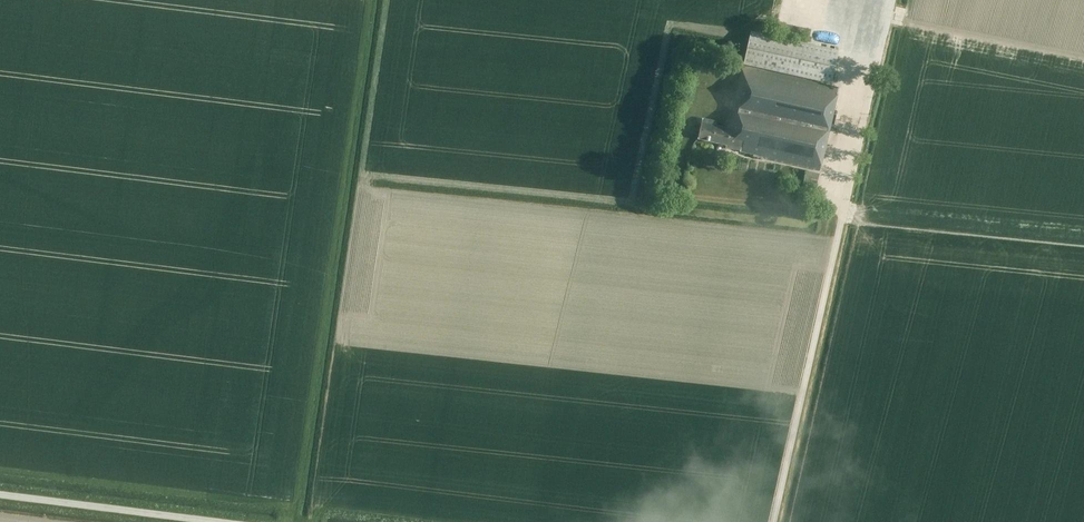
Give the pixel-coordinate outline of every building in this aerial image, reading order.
[(839,50),(751,31),(744,64),(832,84),(839,50)] [(807,168),(820,171),(824,152),(839,88),(742,66),(729,127),(715,124),(716,120),(702,117),(698,138),(726,144),(726,147),(753,153),(753,155),(807,168)] [(803,184),(815,187),(819,173),(806,170),(803,184)]
